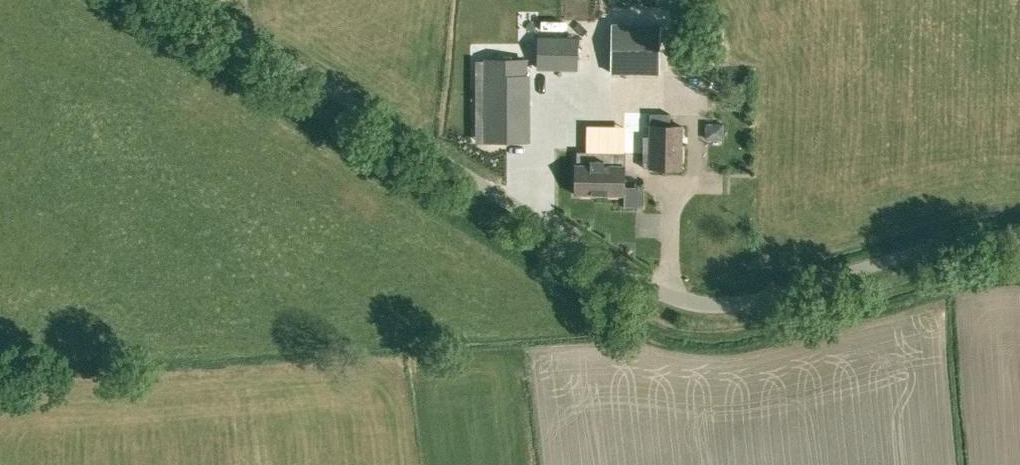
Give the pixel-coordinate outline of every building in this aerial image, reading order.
[(660,72),(660,22),(612,21),(611,71),(660,72)] [(538,37),(537,68),(578,69),(579,38),(538,37)] [(706,42),(707,55),(720,54),(719,41),(706,42)] [(494,144),(531,144),(533,80),(529,80),(529,64),(491,63),(491,84),(496,84),(494,144)] [(643,152),(643,165),(643,166),(675,167),(682,167),(683,126),(669,126),(670,113),(650,113),(650,123),(649,123),(649,136),(643,136),(643,152)] [(712,139),(725,138),(725,125),(711,126),(712,139)] [(643,152),(625,152),(588,152),(588,164),(576,164),(576,193),(624,193),(624,165),(643,165),(643,152)] [(648,200),(647,184),(629,185),(629,201),(648,200)]
